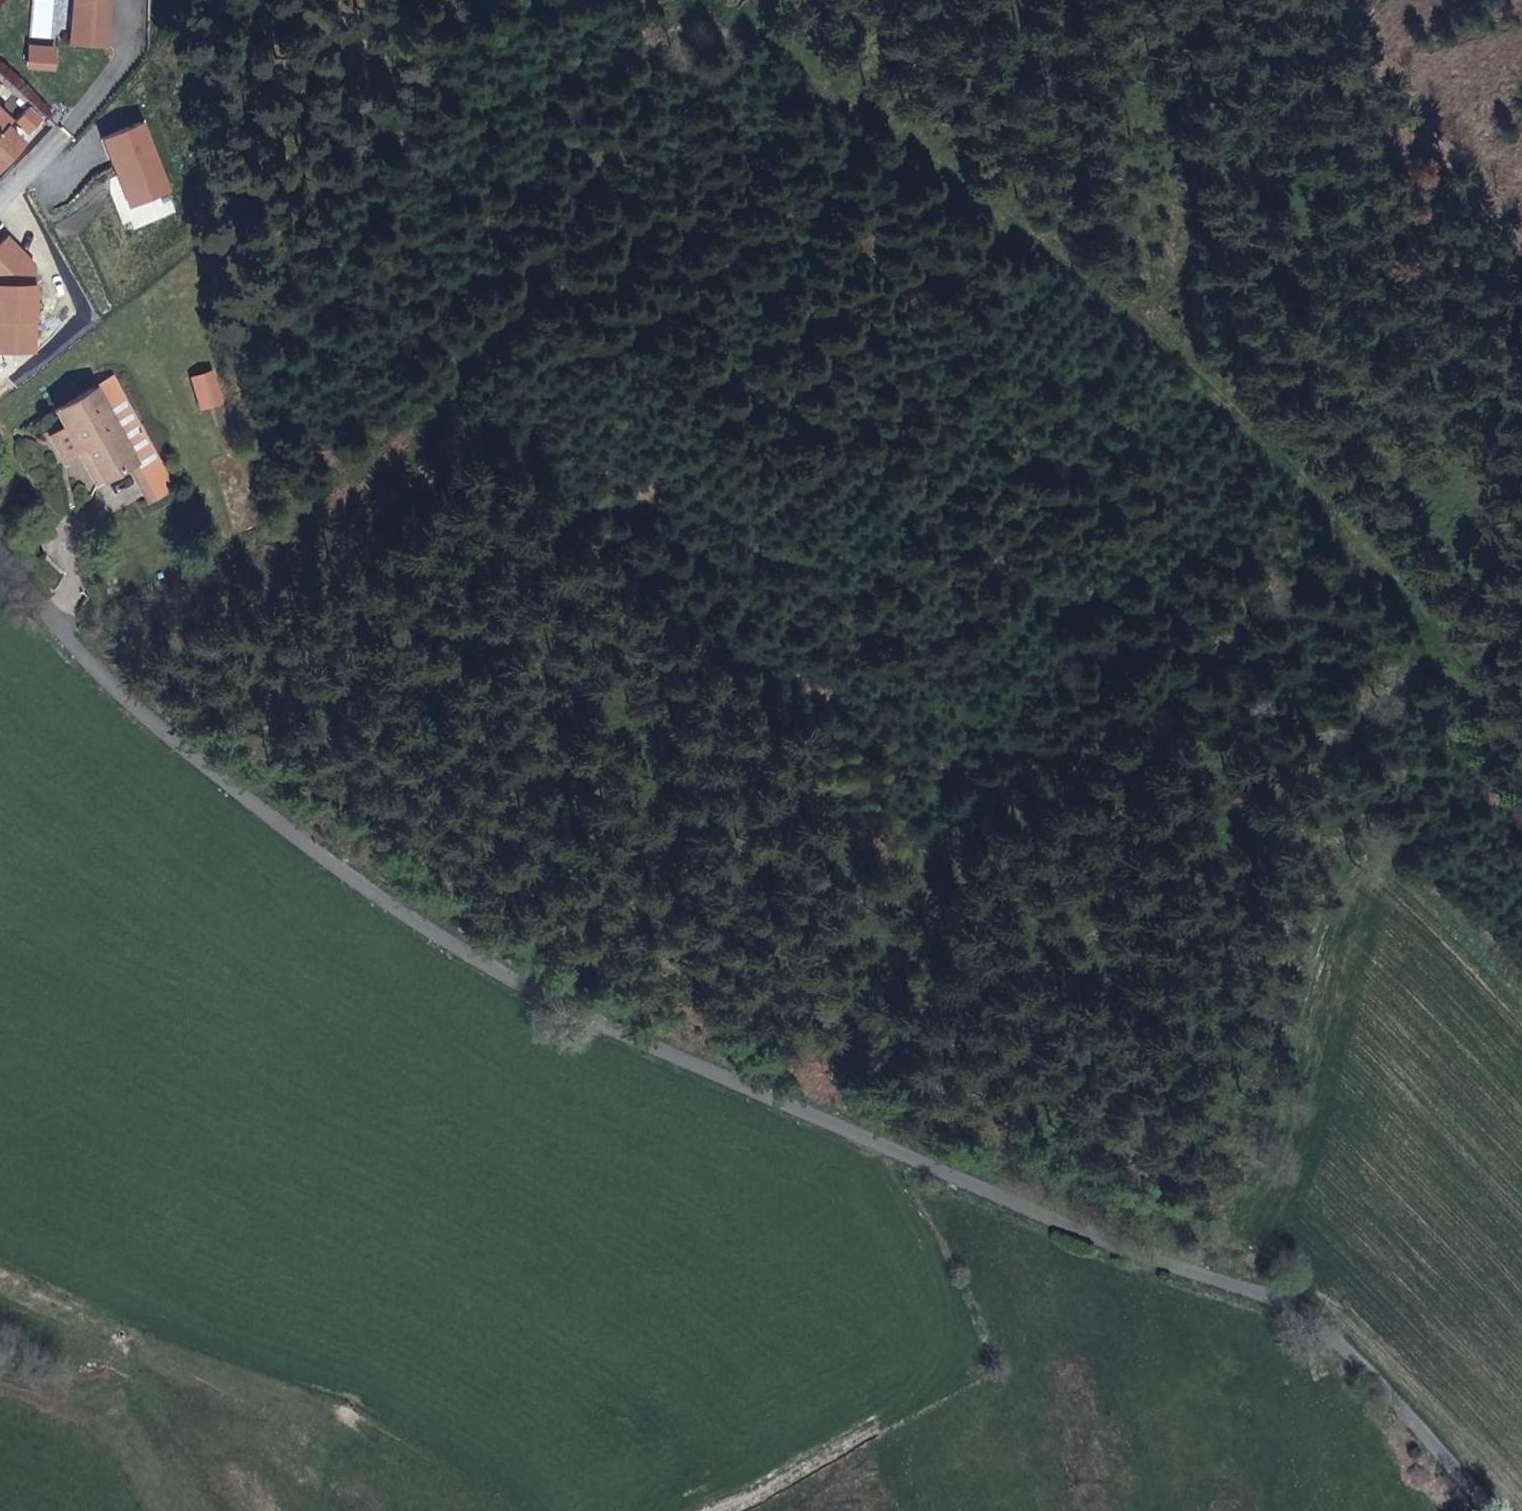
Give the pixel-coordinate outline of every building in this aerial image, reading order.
[(74,25),(107,28),(110,0),(77,0),(74,25)] [(107,28),(74,25),(73,40),(106,43),(107,28)] [(54,47),(27,45),(26,67),(53,68),(54,47)] [(30,107),(18,121),(31,132),(42,118),(30,107)] [(22,139),(5,123),(10,117),(0,108),(0,163),(22,139)] [(144,122),(101,139),(128,206),(171,188),(144,122)] [(36,352),(35,264),(8,237),(0,245),(0,353),(36,352)] [(211,372),(194,376),(202,405),(219,400),(211,372)] [(111,417),(130,406),(115,378),(95,389),(111,417)] [(139,468),(159,457),(130,406),(111,417),(95,389),(54,411),(62,424),(73,445),(80,441),(99,475),(133,456),(139,468)] [(56,454),(72,445),(73,445),(62,424),(44,434),(56,454)] [(90,480),(99,475),(80,441),(73,445),(72,445),(90,480)] [(171,480),(159,457),(139,468),(152,490),(171,480)]
